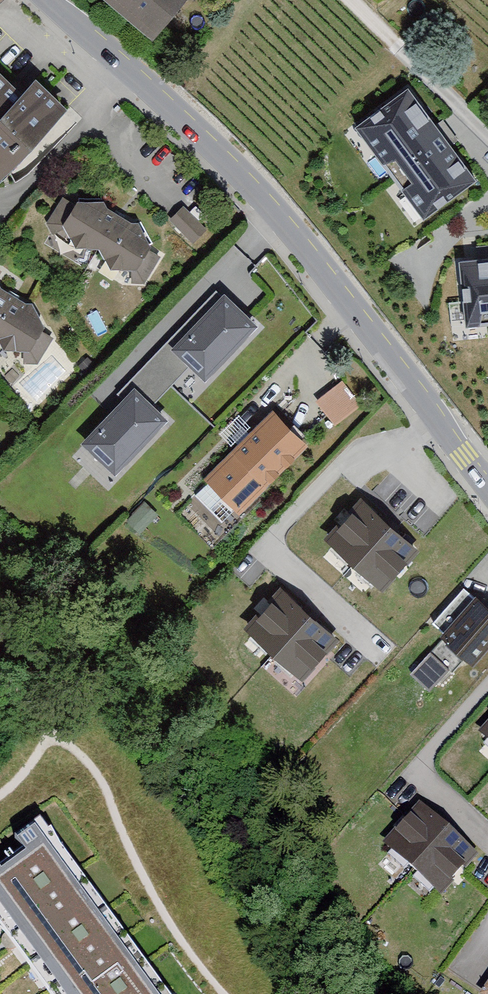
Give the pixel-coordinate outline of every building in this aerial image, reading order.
[(152,38),(181,0),(103,0),(152,38)] [(0,76),(0,173),(64,108),(31,75),(15,91),(0,76)] [(476,174),(412,84),(347,130),(412,220),(476,174)] [(154,238),(76,190),(52,228),(130,276),(154,238)] [(171,218),(194,239),(208,223),(185,202),(171,218)] [(461,232),(466,314),(487,312),(487,230),(461,232)] [(0,288),(0,349),(29,367),(56,321),(0,288)] [(256,327),(223,295),(169,350),(201,382),(256,327)] [(340,381),(315,402),(335,426),(360,405),(340,381)] [(165,422),(130,390),(81,443),(116,476),(165,422)] [(239,512),(307,440),(272,406),(203,478),(239,512)] [(413,542),(360,496),(324,538),(377,583),(413,542)] [(430,621),(443,632),(467,653),(473,658),(487,641),(487,603),(465,582),(430,621)] [(336,635),(280,588),(243,631),(300,678),(336,635)] [(436,688),(467,653),(443,632),(412,667),(436,688)] [(479,732),(487,740),(487,723),(479,732)] [(435,891),(475,848),(421,799),(381,842),(435,891)] [(35,825),(0,850),(0,935),(44,993),(159,993),(35,825)]
